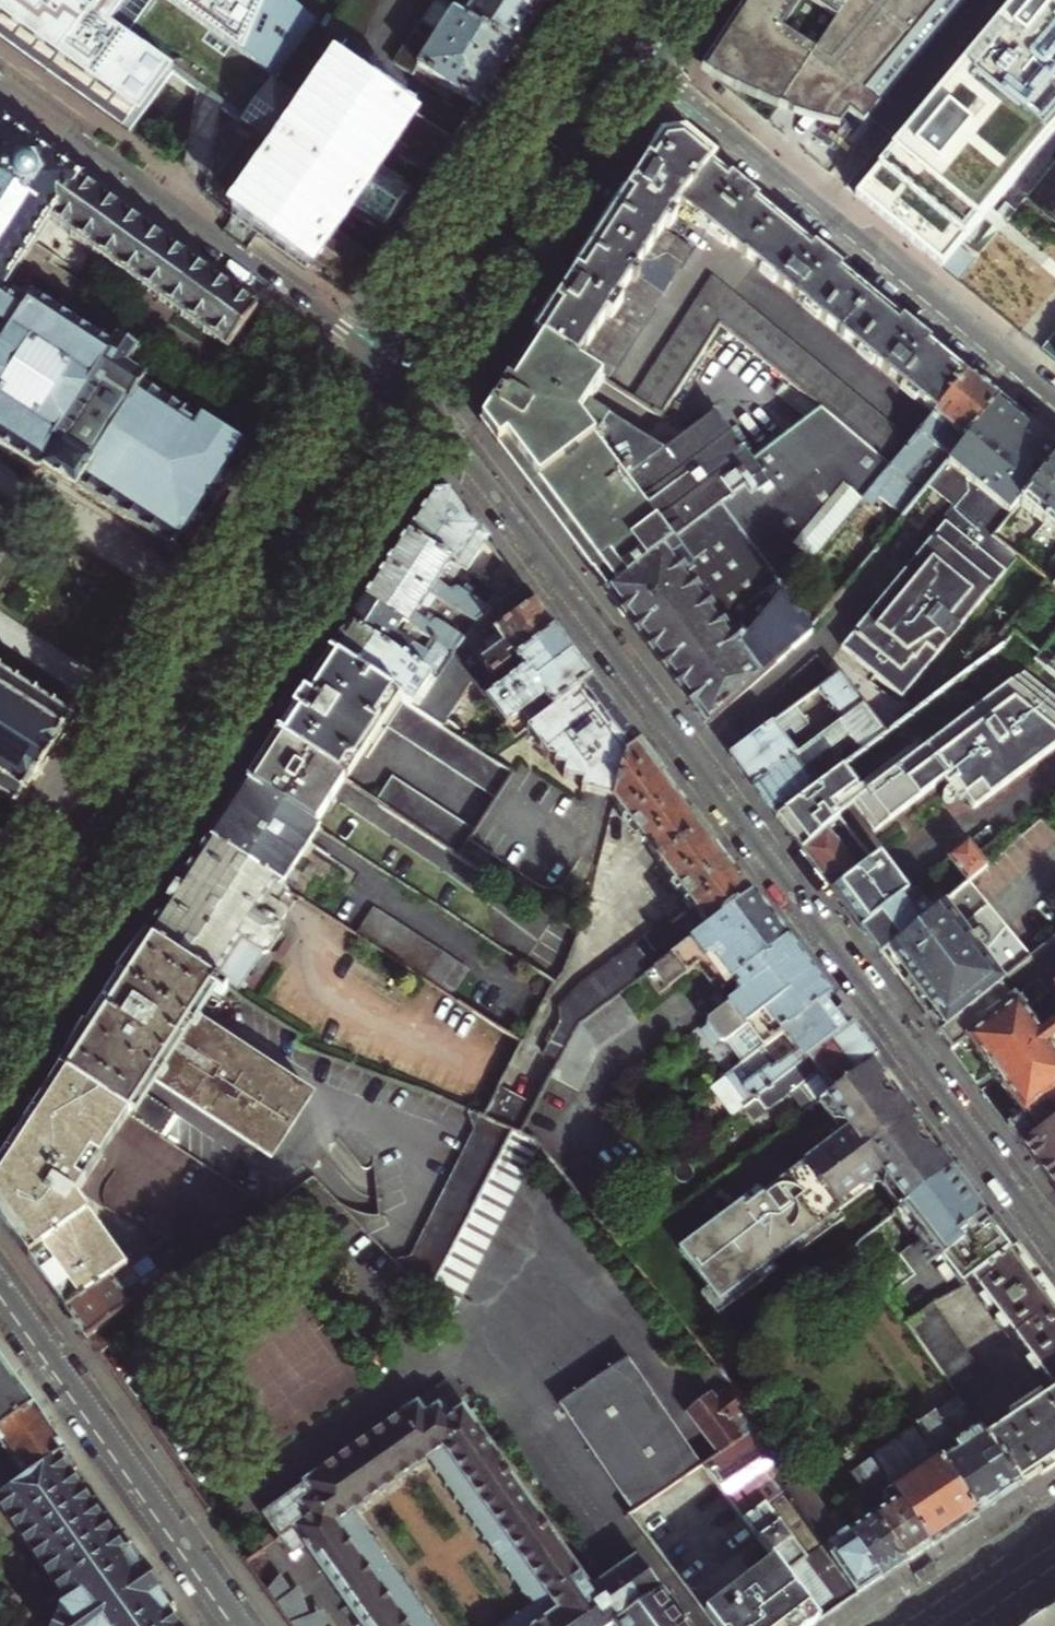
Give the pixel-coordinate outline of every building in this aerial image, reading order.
[(282,152),(294,131),(252,100),(262,86),(297,39),(309,23),(277,0),(0,0),(0,42),(123,131),(168,70),(175,74),(206,97),(210,100),(239,121),(282,152)] [(328,51),(354,61),(378,0),(353,0),(328,51)] [(456,12),(515,50),(523,37),(536,17),(510,0),(464,0),(456,12)] [(536,17),(547,0),(510,0),(536,17)] [(699,66),(715,79),(731,89),(752,100),(773,108),(784,112),(795,116),(804,118),(814,121),(829,124),(843,126),(848,119),(862,130),(971,0),(743,0),(699,66)] [(859,199),(946,271),(973,238),(990,216),(1054,136),(1054,0),(1021,0),(903,146),(885,167),(859,199)] [(421,70),(447,87),(477,107),(495,80),(515,50),(456,12),(439,1),(397,66),(415,78),(421,70)] [(318,94),(294,131),(282,152),(289,157),(245,219),(301,260),(354,298),(376,263),(322,228),(353,183),(380,143),(432,177),(454,144),(402,110),(337,66),(330,77),(304,60),(292,77),(318,94)] [(130,136),(175,74),(168,70),(123,131),(130,136)] [(442,96),(447,87),(421,70),(415,78),(442,96)] [(36,474),(46,472),(76,492),(78,488),(91,497),(160,542),(151,556),(176,572),(253,452),(203,418),(197,428),(183,419),(186,414),(144,386),(146,382),(127,369),(137,354),(119,341),(112,351),(34,300),(21,301),(18,306),(2,295),(50,222),(228,350),(258,309),(78,177),(5,124),(0,132),(0,451),(36,474)] [(535,336),(536,337),(604,380),(606,382),(693,248),(665,230),(682,205),(745,258),(747,255),(937,412),(968,375),(931,344),(932,343),(918,332),(904,319),(903,321),(842,270),(843,269),(815,246),(814,247),(777,217),(778,216),(732,178),(731,179),(713,164),(714,163),(684,138),(675,139),(663,141),(625,199),(555,305),(535,336)] [(634,399),(660,416),(721,323),(838,419),(893,466),(913,442),(721,283),(710,285),(634,399)] [(489,412),(482,422),(594,571),(592,572),(608,594),(769,472),(720,408),(663,452),(588,404),(604,380),(536,337),(491,405),(488,410),(489,412)] [(893,466),(864,501),(872,508),(881,498),(904,517),(930,486),(1001,400),(985,387),(969,374),(968,375),(937,412),(913,442),(893,466)] [(1001,400),(930,486),(953,505),(930,532),(934,536),(843,646),(903,698),(1018,559),(995,539),(1019,509),(1054,464),(1054,445),(1035,428),(1011,409),(1001,400)] [(893,466),(838,419),(769,472),(608,594),(707,726),(813,632),(786,596),(864,501),(893,466)] [(1019,509),(1054,539),(1054,464),(1019,509)] [(408,534),(462,570),(465,572),(487,540),(450,492),(435,493),(424,509),(408,534)] [(1030,529),(1020,521),(1016,526),(1026,534),(1030,529)] [(387,566),(441,601),(477,625),(508,601),(497,593),(487,608),(451,586),(462,570),(408,534),(398,549),(387,566)] [(496,553),(477,580),(497,593),(508,601),(523,589),(496,553)] [(366,599),(454,657),(455,657),(464,642),(429,619),(441,601),(387,566),(376,583),(366,599)] [(508,601),(477,625),(464,642),(455,657),(458,662),(473,651),(535,604),(528,596),(523,589),(508,601)] [(438,682),(454,657),(366,599),(357,612),(349,624),(438,682)] [(544,617),(535,604),(473,651),(493,678),(555,632),(544,617)] [(329,655),(396,698),(402,703),(441,727),(471,682),(458,662),(455,657),(438,682),(349,624),(338,641),(329,655)] [(564,643),(555,632),(493,678),(477,690),(494,715),(573,656),(564,643)] [(299,701),(276,737),(342,780),(396,698),(329,655),(299,701)] [(584,669),(573,656),(494,715),(503,729),(522,715),(530,727),(532,726),(592,681),(584,669)] [(1046,667),(1054,676),(1054,656),(1046,667)] [(21,811),(49,768),(79,721),(0,669),(0,797),(21,811)] [(842,672),(818,690),(841,722),(865,705),(842,672)] [(1054,752),(1054,697),(1027,673),(863,798),(854,786),(860,781),(852,771),(846,775),(842,770),(818,787),(777,818),(792,838),(803,852),(839,820),(837,818),(854,806),(878,836),(952,780),(977,812),(1054,752)] [(617,714),(592,681),(532,726),(542,738),(539,745),(550,758),(557,760),(556,767),(571,769),(566,779),(586,784),(584,792),(603,797),(614,799),(625,755),(640,745),(630,732),(617,714)] [(441,727),(402,703),(386,727),(496,799),(512,774),(441,727)] [(777,818),(818,787),(805,771),(851,736),(864,753),(887,736),(865,705),(841,722),(798,754),(754,787),(766,803),(777,818)] [(743,773),(754,787),(798,754),(784,735),(791,730),(795,736),(809,725),(796,707),(730,756),(743,773)] [(246,782),(315,827),(344,782),(342,780),(276,737),(268,750),(252,773),(246,782)] [(734,870),(640,745),(625,755),(614,799),(614,801),(708,930),(753,896),(734,870)] [(375,802),(459,856),(476,830),(393,776),(375,802)] [(228,811),(209,841),(281,887),(319,830),(315,827),(246,782),(228,811)] [(870,861),(839,820),(803,852),(819,874),(831,890),(870,861)] [(330,837),(318,854),(346,874),(358,858),(330,837)] [(147,936),(214,980),(235,994),(261,953),(267,953),(281,931),(279,925),(286,915),(284,910),(278,906),(287,891),(281,887),(209,841),(185,877),(169,901),(155,922),(147,936)] [(951,859),(968,882),(987,866),(970,844),(951,859)] [(862,930),(908,894),(878,854),(870,861),(831,890),(838,898),(862,930)] [(881,955),(929,914),(912,891),(908,894),(862,930),(870,941),(881,955)] [(753,896),(708,930),(687,946),(645,978),(659,997),(705,963),(714,974),(719,970),(730,985),(787,941),(772,920),(753,896)] [(907,990),(936,1030),(999,983),(1005,979),(946,900),(929,914),(881,955),(907,990)] [(355,934),(452,997),(470,970),(372,908),(355,934)] [(645,978),(687,946),(669,922),(570,997),(562,1013),(562,1026),(547,1055),(562,1063),(581,1027),(619,997),(645,978)] [(58,1072),(127,1117),(152,1078),(193,1105),(268,1155),(309,1090),(192,1015),(200,1003),(214,980),(147,936),(135,955),(131,959),(115,984),(102,1005),(80,1038),(58,1072)] [(811,973),(787,941),(730,985),(719,994),(727,1004),(707,1019),(706,1025),(719,1042),(724,1043),(727,1040),(745,1064),(831,999),(811,973)] [(1022,1145),(1054,1121),(1054,1049),(1050,1043),(1054,1040),(1054,1021),(1041,1031),(1024,1008),(1029,1004),(1021,994),(1016,998),(1014,995),(1010,997),(1008,994),(1011,992),(1004,983),(1001,986),(999,983),(936,1030),(944,1040),(952,1050),(967,1038),(986,1064),(986,1070),(988,1075),(990,1079),(995,1083),(1002,1086),(1021,1112),(1006,1124),(1022,1145)] [(638,1022),(619,997),(581,1027),(562,1063),(554,1079),(579,1091),(598,1052),(638,1022)] [(831,999),(745,1064),(726,1079),(747,1107),(852,1027),(842,1014),(831,999)] [(865,1044),(852,1027),(747,1107),(744,1110),(754,1124),(800,1090),(814,1108),(876,1060),(865,1044)] [(917,1114),(876,1060),(814,1108),(810,1110),(811,1112),(820,1105),(850,1144),(850,1145),(831,1143),(830,1147),(828,1161),(783,1196),(780,1193),(773,1191),(747,1211),(743,1206),(680,1253),(709,1292),(721,1307),(773,1267),(795,1250),(837,1219),(840,1217),(835,1211),(857,1195),(867,1196),(872,1197),(873,1192),(874,1182),(880,1177),(900,1204),(897,1206),(900,1211),(904,1208),(957,1167),(917,1114)] [(10,1146),(1,1160),(74,1200),(102,1156),(127,1117),(58,1072),(46,1091),(25,1123),(10,1146)] [(744,1110),(747,1107),(726,1079),(711,1090),(733,1118),(744,1110)] [(524,1137),(539,1109),(502,1090),(488,1121),(511,1132),(524,1137)] [(820,1105),(811,1112),(832,1138),(831,1143),(850,1145),(850,1144),(820,1105)] [(511,1132),(488,1121),(474,1116),(475,1134),(409,1255),(393,1263),(426,1297),(511,1132)] [(1022,1145),(1054,1189),(1054,1121),(1022,1145)] [(452,1310),(537,1145),(534,1141),(529,1139),(524,1137),(511,1132),(426,1297),(452,1310)] [(830,1147),(773,1191),(780,1193),(783,1196),(828,1161),(830,1147)] [(74,1200),(1,1160),(0,1161),(0,1218),(52,1291),(66,1311),(124,1271),(74,1200)] [(974,1190),(957,1167),(904,1208),(908,1213),(899,1220),(912,1238),(921,1231),(925,1235),(920,1239),(929,1251),(920,1257),(931,1272),(940,1265),(943,1269),(948,1266),(963,1287),(967,1285),(1017,1247),(974,1190)] [(874,1182),(873,1192),(877,1190),(896,1214),(900,1211),(897,1206),(900,1204),(880,1177),(874,1182)] [(835,1211),(840,1217),(867,1196),(857,1195),(835,1211)] [(837,1219),(795,1250),(801,1258),(843,1226),(837,1219)] [(1017,1247),(967,1285),(1037,1377),(1041,1374),(1054,1392),(988,1436),(1022,1486),(1054,1464),(1054,1298),(1046,1285),(1017,1247)] [(849,1251),(827,1268),(837,1282),(860,1265),(849,1251)] [(77,1327),(86,1340),(110,1323),(161,1287),(140,1259),(124,1271),(66,1311),(77,1327)] [(779,1275),(773,1267),(721,1307),(709,1292),(702,1297),(720,1320),(779,1275)] [(988,1383),(929,1306),(904,1325),(959,1395),(963,1400),(988,1383)] [(121,1339),(110,1323),(86,1340),(97,1356),(121,1339)] [(561,1404),(635,1513),(702,1467),(704,1466),(629,1357),(561,1404)] [(35,1407),(11,1374),(0,1358),(0,1432),(35,1407)] [(722,1454),(761,1427),(762,1426),(730,1386),(694,1419),(722,1454)] [(944,1420),(966,1404),(963,1400),(959,1395),(938,1411),(944,1420)] [(635,1557),(590,1588),(462,1409),(446,1420),(437,1406),(424,1416),(416,1404),(303,1484),(304,1486),(261,1516),(290,1557),(305,1547),(361,1625),(431,1625),(352,1513),(428,1458),(532,1604),(501,1625),(687,1625),(635,1557)] [(988,1436),(966,1404),(944,1420),(938,1411),(926,1419),(923,1415),(916,1420),(919,1424),(978,1516),(1003,1498),(1022,1486),(988,1436)] [(69,1456),(35,1407),(0,1432),(0,1492),(6,1500),(69,1456)] [(942,1539),(978,1516),(919,1424),(850,1473),(845,1470),(828,1483),(843,1507),(862,1494),(887,1477),(932,1546),(942,1539)] [(788,1491),(804,1479),(761,1427),(722,1454),(704,1466),(702,1467),(821,1621),(833,1613),(843,1606),(859,1596),(788,1491)] [(170,1614),(177,1609),(157,1580),(131,1544),(124,1549),(71,1473),(78,1468),(69,1456),(6,1500),(1,1503),(59,1585),(42,1585),(44,1625),(178,1625),(170,1614)] [(702,1467),(635,1513),(630,1516),(715,1625),(813,1625),(821,1621),(702,1467)] [(887,1477),(862,1494),(906,1564),(921,1554),(932,1546),(887,1477)] [(869,1588),(882,1580),(837,1511),(832,1514),(815,1493),(804,1479),(788,1491),(859,1596),(869,1588)] [(832,1514),(837,1511),(843,1507),(828,1483),(815,1493),(832,1514)] [(862,1494),(843,1507),(837,1511),(882,1580),(897,1570),(906,1564),(862,1494)] [(322,1612),(309,1616),(297,1588),(290,1592),(278,1576),(264,1593),(287,1625),(324,1625),(322,1612)] [(1051,1614),(1034,1625),(1054,1625),(1054,1612),(1051,1614)]
